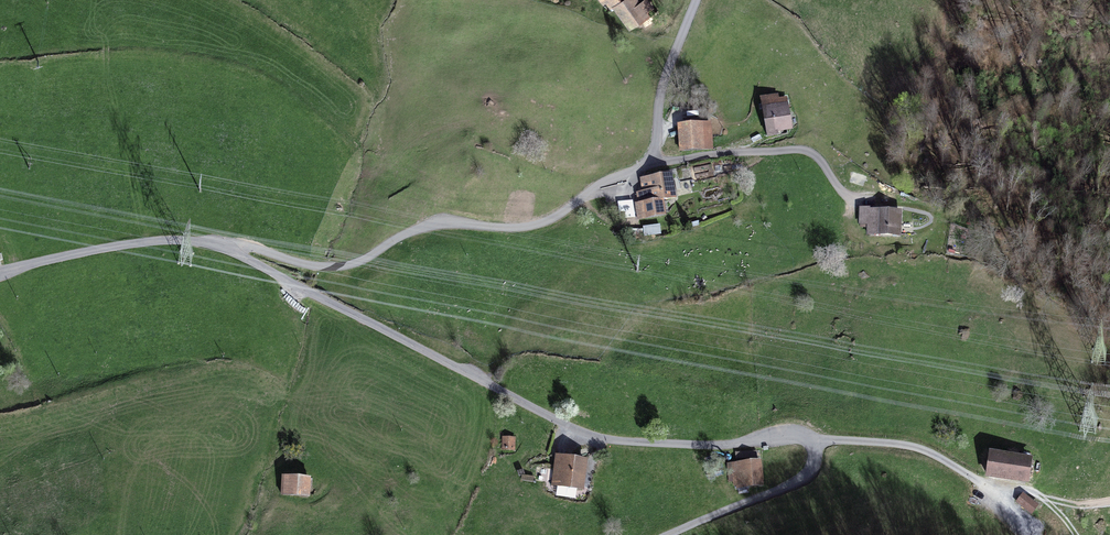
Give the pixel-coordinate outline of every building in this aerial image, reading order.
[(608,10),(613,6),(622,0),(600,0),(608,10)] [(636,5),(632,0),(622,0),(613,6),(630,30),(648,17),(646,13),(653,8),(647,0),(643,0),(639,3),(636,5)] [(785,99),(763,102),(768,136),(777,135),(777,131),(790,129),(785,99)] [(712,149),(710,126),(679,128),(680,151),(712,149)] [(675,198),(671,175),(641,180),(644,193),(638,194),(639,202),(635,202),(639,220),(666,215),(663,200),(675,198)] [(878,212),(870,212),(870,210),(861,210),(860,223),(868,223),(868,234),(899,235),(899,213),(878,212)] [(662,223),(647,224),(647,232),(663,231),(662,223)] [(503,438),(503,449),(514,449),(514,438),(503,438)] [(991,453),(987,476),(1026,481),(1029,459),(991,453)] [(737,456),(738,463),(756,461),(756,454),(737,456)] [(577,489),(581,489),(585,461),(556,457),(552,485),(558,486),(577,489)] [(735,463),(737,489),(762,487),(760,461),(756,461),(738,463),(735,463)] [(283,476),(282,495),(306,496),(307,478),(283,476)] [(577,489),(558,486),(556,496),(576,499),(577,489)] [(1036,506),(1024,496),(1019,503),(1031,512),(1036,506)]
